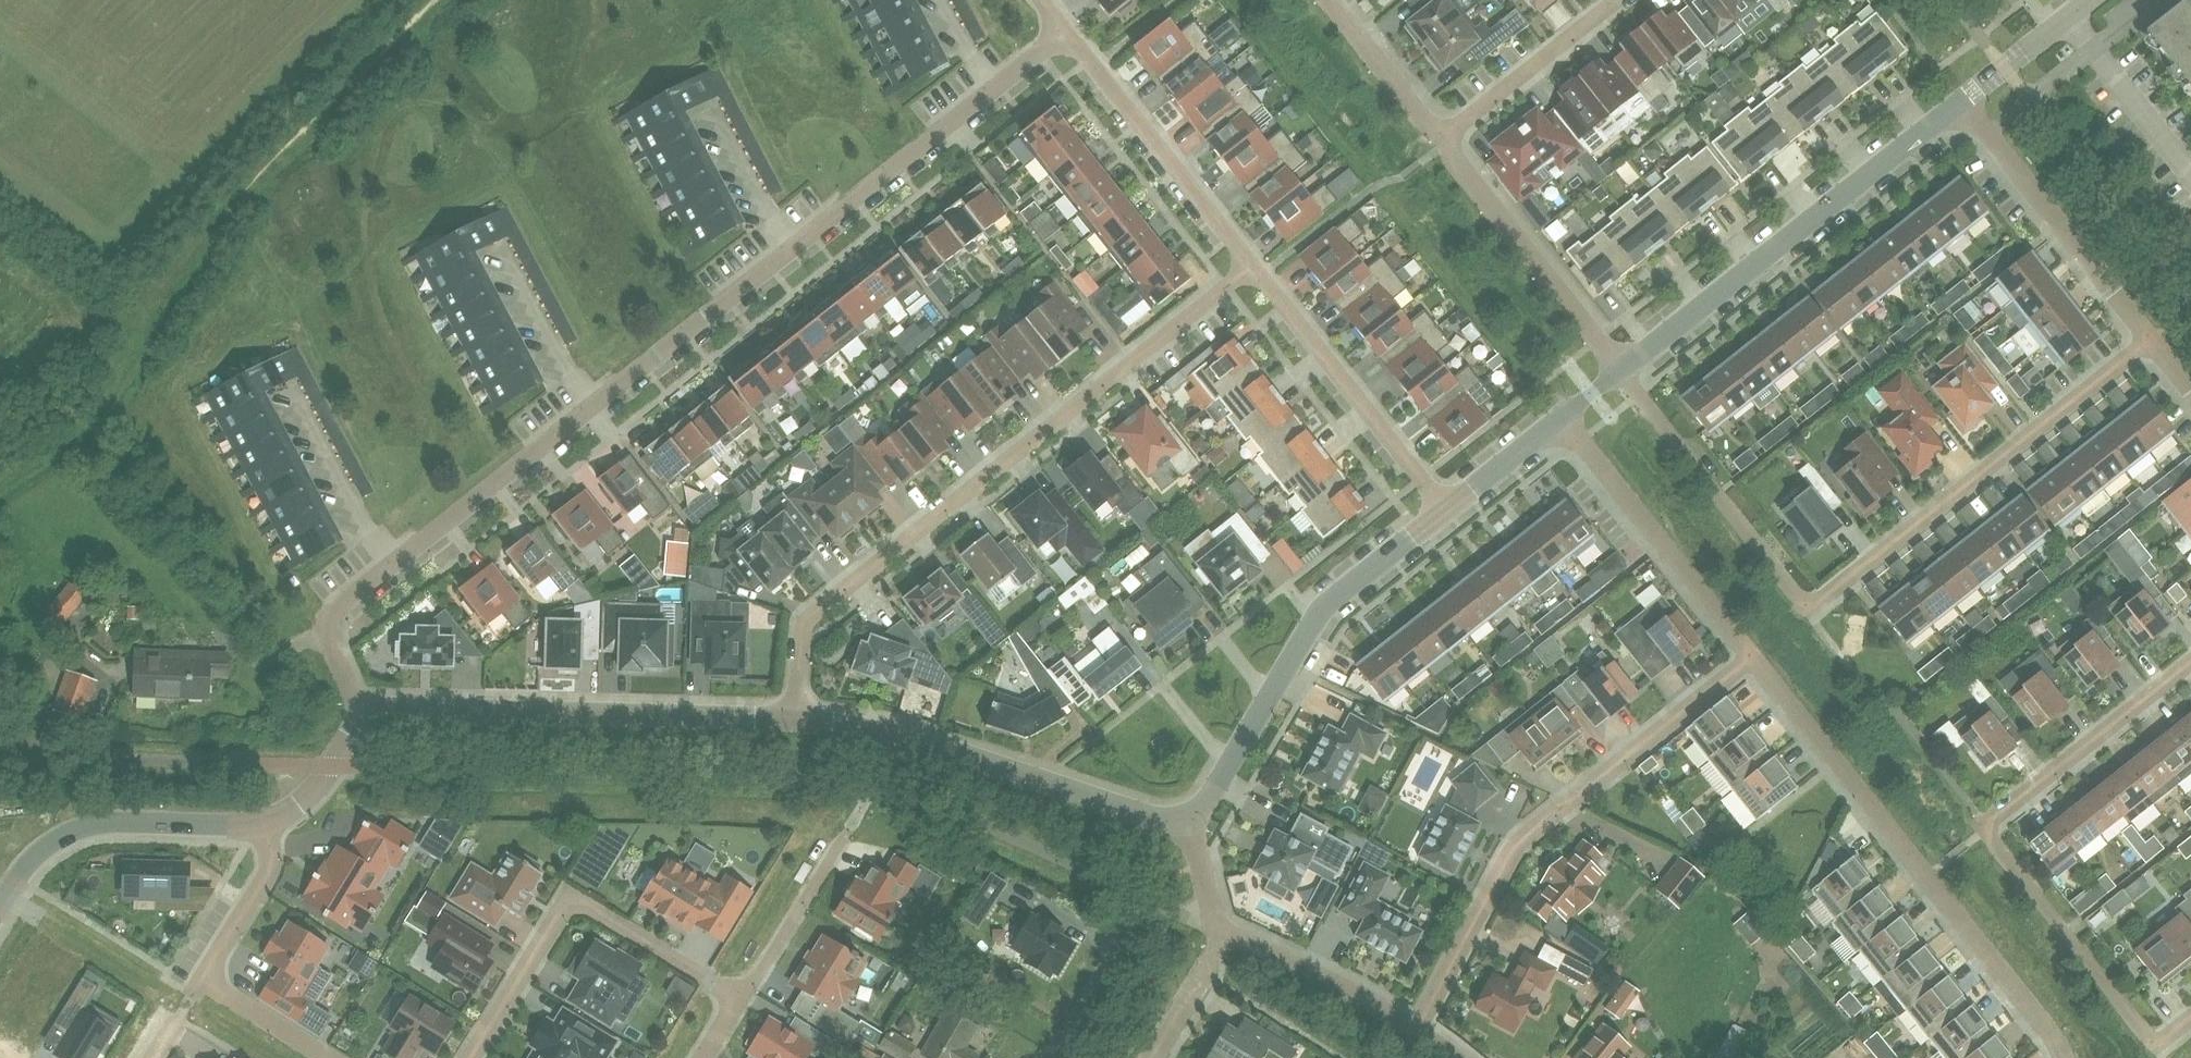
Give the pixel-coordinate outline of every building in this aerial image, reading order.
[(897,89),(942,66),(907,0),(849,0),(897,89)] [(963,0),(951,0),(973,40),(982,36),(963,0)] [(1108,16),(1116,10),(1119,14),(1132,3),(1130,0),(1096,0),(1108,16)] [(1372,1),(1379,9),(1390,0),(1373,0),(1372,1)] [(1404,26),(1416,41),(1419,39),(1425,46),(1465,14),(1455,2),(1457,0),(1432,0),(1434,3),(1404,26)] [(1534,10),(1536,8),(1539,11),(1553,0),(1526,0),(1534,10)] [(1717,0),(1683,0),(1698,20),(1688,27),(1704,48),(1736,23),(1734,21),(1733,21),(1717,0)] [(1733,21),(1734,21),(1760,0),(1717,0),(1733,21)] [(1777,13),(1790,4),(1787,0),(1767,0),(1777,13)] [(2146,33),(2190,90),(2190,0),(2187,0),(2146,33)] [(1830,10),(1826,4),(1820,9),(1825,14),(1830,10)] [(1704,48),(1688,27),(1688,28),(1675,12),(1665,20),(1660,13),(1659,14),(1655,12),(1644,20),(1645,25),(1639,29),(1665,62),(1674,55),(1685,70),(1696,61),(1699,64),(1710,55),(1704,48)] [(1906,51),(1876,12),(1860,25),(1857,21),(1844,30),(1876,70),(1889,59),(1892,62),(1906,51)] [(1465,14),(1425,46),(1431,54),(1428,56),(1439,71),(1469,47),(1480,61),(1511,36),(1499,22),(1489,30),(1482,21),(1475,27),(1465,14)] [(1230,18),(1207,36),(1217,49),(1240,31),(1230,18)] [(1163,71),(1207,36),(1194,20),(1178,33),(1169,21),(1134,49),(1148,66),(1155,61),(1163,71)] [(1665,62),(1639,29),(1633,34),(1629,32),(1618,40),(1620,45),(1619,46),(1624,52),(1614,60),(1615,62),(1615,61),(1649,104),(1660,95),(1657,92),(1669,83),(1657,69),(1665,62)] [(1876,70),(1844,30),(1832,40),(1835,44),(1820,56),(1851,95),(1865,84),(1862,81),(1876,70)] [(1212,77),(1226,66),(1217,55),(1220,52),(1217,49),(1207,36),(1163,71),(1171,81),(1164,87),(1178,104),(1212,77)] [(1769,45),(1763,37),(1755,43),(1762,51),(1769,45)] [(1778,56),(1771,47),(1763,53),(1770,62),(1778,56)] [(1851,95),(1820,56),(1805,68),(1802,64),(1790,74),(1821,113),(1835,102),(1837,106),(1851,95)] [(1765,58),(1751,71),(1763,84),(1776,71),(1765,58)] [(1649,104),(1615,61),(1615,62),(1605,70),(1598,62),(1595,65),(1592,61),(1578,72),(1581,75),(1578,78),(1611,120),(1624,110),(1633,121),(1651,107),(1649,104)] [(1740,72),(1732,62),(1721,70),(1729,80),(1740,72)] [(1207,126),(1250,91),(1249,89),(1239,76),(1238,75),(1234,77),(1226,66),(1212,77),(1178,104),(1192,121),(1199,115),(1207,126)] [(779,190),(715,69),(627,116),(696,248),(736,227),(677,116),(717,95),(770,194),(779,190)] [(1258,83),(1247,69),(1239,76),(1249,89),(1258,83)] [(1821,113),(1790,74),(1778,83),(1781,88),(1766,99),(1796,138),(1810,127),(1808,124),(1821,113)] [(1611,120),(1578,78),(1575,80),(1572,77),(1558,88),(1561,91),(1557,94),(1564,102),(1554,110),(1585,149),(1590,156),(1608,141),(1599,130),(1611,120)] [(1736,91),(1729,83),(1719,91),(1726,100),(1736,91)] [(1221,158),(1256,131),(1256,132),(1260,129),(1251,117),(1263,107),(1250,91),(1207,126),(1215,136),(1208,141),(1221,158)] [(1796,138),(1766,99),(1751,111),(1747,107),(1735,117),(1766,156),(1780,146),(1783,149),(1796,138)] [(1585,149),(1554,110),(1542,120),(1535,111),(1533,113),(1530,110),(1518,120),(1520,123),(1513,129),(1544,168),(1554,160),(1560,168),(1576,155),(1585,149)] [(1034,157),(1068,130),(1053,111),(1018,138),(1034,157)] [(1766,156),(1735,117),(1723,127),(1726,131),(1710,143),(1741,182),(1756,170),(1753,167),(1766,156)] [(1250,180),(1294,145),(1281,129),(1264,142),(1256,132),(1256,131),(1221,158),(1235,176),(1242,170),(1250,180)] [(1544,168),(1513,129),(1506,135),(1503,131),(1491,141),(1493,145),(1491,147),(1498,155),(1486,165),(1516,203),(1540,184),(1534,176),(1544,168)] [(1049,176),(1083,149),(1068,130),(1034,157),(1049,176)] [(1300,140),(1293,130),(1286,136),(1294,145),(1300,140)] [(1300,140),(1294,145),(1300,153),(1311,144),(1305,137),(1300,140)] [(1663,151),(1655,141),(1645,150),(1649,155),(1657,156),(1663,151)] [(1264,213),(1299,186),(1290,175),(1306,162),(1300,153),(1294,145),(1250,180),(1258,190),(1251,196),(1264,213)] [(1737,185),(1706,147),(1691,159),(1687,155),(1675,165),(1706,204),(1720,193),(1722,197),(1737,185)] [(1064,195),(1098,168),(1083,149),(1049,176),(1064,195)] [(1585,149),(1576,155),(1587,169),(1596,163),(1590,156),(1585,149)] [(983,166),(998,185),(1005,180),(1008,177),(993,158),(983,166)] [(1706,204),(1675,165),(1663,174),(1666,178),(1651,190),(1682,229),(1695,218),(1693,215),(1706,204)] [(1078,214),(1113,186),(1098,168),(1064,195),(1078,213),(1078,214)] [(1362,182),(1355,173),(1351,168),(1343,174),(1354,188),(1362,182)] [(968,194),(960,200),(959,200),(984,232),(983,232),(989,239),(997,232),(992,225),(1005,215),(1001,210),(1004,207),(994,194),(991,197),(978,180),(965,190),(968,194)] [(1005,180),(998,185),(1003,192),(1010,187),(1005,180)] [(1986,213),(1959,180),(1938,197),(1964,230),(1986,213)] [(1294,235),(1337,201),(1324,184),(1308,197),(1299,186),(1264,213),(1278,230),(1285,225),(1294,235)] [(1093,232),(1127,205),(1113,186),(1078,214),(1078,213),(1076,214),(1092,235),(1094,233),(1093,232)] [(1608,195),(1601,186),(1593,191),(1600,200),(1608,195)] [(1682,229),(1651,190),(1636,202),(1633,198),(1620,208),(1652,247),(1665,237),(1668,240),(1682,229)] [(959,200),(960,200),(957,196),(945,206),(947,210),(940,216),(939,216),(964,248),(963,248),(969,255),(977,248),(972,241),(983,232),(984,232),(959,200)] [(1964,230),(1938,197),(1917,213),(1944,246),(1964,230)] [(1108,251),(1142,224),(1127,205),(1093,232),(1094,233),(1108,251)] [(1551,221),(1539,206),(1526,216),(1538,231),(1551,221)] [(1020,213),(1028,223),(1035,218),(1027,208),(1020,213)] [(1576,208),(1564,217),(1575,232),(1587,224),(1576,208)] [(1652,247),(1620,208),(1608,218),(1611,222),(1596,234),(1627,272),(1641,261),(1638,258),(1652,247)] [(574,340),(505,209),(417,256),(496,406),(536,385),(467,256),(507,235),(565,344),(574,340)] [(1359,210),(1350,217),(1357,226),(1365,219),(1359,210)] [(939,216),(940,216),(937,212),(924,222),(927,226),(920,232),(919,232),(944,264),(943,264),(948,270),(957,264),(952,257),(963,248),(964,248),(939,216)] [(1944,246),(1917,213),(1897,229),(1923,263),(1944,246)] [(1356,258),(1347,247),(1364,234),(1357,226),(1350,217),(1307,252),(1315,262),(1308,268),(1322,285),(1356,258)] [(1043,242),(1050,236),(1035,218),(1028,223),(1043,242)] [(1566,232),(1557,220),(1545,229),(1555,241),(1566,232)] [(1123,270),(1157,243),(1142,224),(1108,251),(1123,270)] [(919,232),(920,232),(917,228),(904,238),(907,242),(898,249),(923,280),(928,286),(937,280),(932,273),(943,264),(944,264),(919,232)] [(1923,263),(1897,229),(1876,246),(1902,279),(1923,263)] [(1627,272),(1596,234),(1581,246),(1578,242),(1565,252),(1596,291),(1611,280),(1613,283),(1627,272)] [(1138,289),(1172,262),(1157,243),(1123,270),(1137,288),(1138,289)] [(1057,261),(1064,255),(1056,245),(1049,250),(1057,261)] [(877,260),(870,266),(869,266),(894,297),(899,304),(907,297),(902,291),(915,281),(887,246),(875,256),(877,260)] [(1902,279),(1876,246),(1855,262),(1882,295),(1902,279)] [(2004,247),(1987,260),(1995,269),(2011,257),(2004,247)] [(1402,263),(1395,253),(1387,259),(1394,269),(1402,263)] [(1986,289),(2003,310),(2015,301),(2047,275),(2030,254),(1986,289)] [(1072,265),(1064,255),(1057,261),(1065,271),(1072,265)] [(1350,307),(1394,272),(1381,256),(1365,269),(1356,258),(1322,285),(1335,302),(1342,296),(1350,307)] [(1018,257),(1009,263),(1015,270),(1024,264),(1018,257)] [(1995,269),(1987,260),(1971,272),(1978,282),(1995,269)] [(869,266),(870,266),(867,262),(855,272),(857,276),(850,281),(849,282),(874,313),(879,320),(887,313),(882,307),(894,297),(869,266)] [(1151,310),(1187,281),(1172,262),(1138,289),(1137,288),(1135,290),(1136,290),(1112,309),(1120,319),(1143,300),(1151,310)] [(1882,295),(1855,262),(1835,279),(1861,312),(1882,295)] [(1015,270),(1009,263),(1001,270),(1006,277),(1015,270)] [(1411,276),(1403,266),(1396,271),(1404,282),(1411,276)] [(1091,278),(1085,270),(1072,279),(1079,288),(1091,278)] [(1365,340),(1399,313),(1390,301),(1407,289),(1394,272),(1350,307),(1358,317),(1351,322),(1365,340)] [(2031,321),(2063,296),(2047,275),(2015,301),(2030,321),(2031,321)] [(849,282),(850,281),(847,278),(834,288),(837,291),(830,297),(829,298),(859,336),(867,329),(862,323),(874,313),(849,282)] [(1861,312),(1835,279),(1813,295),(1840,328),(1861,312)] [(1963,279),(1947,292),(1954,302),(1971,289),(1963,279)] [(1075,336),(1085,328),(1052,285),(1040,294),(1048,303),(1026,320),(1058,361),(1081,343),(1075,336)] [(978,288),(969,295),(975,302),(983,295),(978,288)] [(1954,302),(1947,292),(1930,305),(1938,315),(1954,302)] [(1102,303),(1094,293),(1087,298),(1095,308),(1102,303)] [(829,298),(830,297),(827,294),(814,304),(817,307),(810,313),(809,314),(839,351),(859,336),(829,298)] [(966,309),(975,302),(969,295),(960,302),(966,309)] [(2042,347),(2080,317),(2063,296),(2031,321),(2030,321),(2012,335),(2029,357),(2042,347)] [(1834,333),(1808,300),(1786,317),(1812,350),(1834,333)] [(1109,311),(1102,303),(1095,308),(1102,317),(1109,311)] [(1976,323),(1963,306),(1953,314),(1967,330),(1976,323)] [(1468,316),(1462,308),(1454,313),(1461,322),(1468,316)] [(1120,319),(1112,309),(1109,311),(1102,317),(1117,337),(1128,328),(1120,319)] [(809,314),(810,313),(807,310),(794,320),(797,323),(789,329),(789,330),(813,361),(814,360),(819,367),(839,351),(809,314)] [(1394,362),(1437,327),(1425,311),(1408,324),(1399,313),(1365,340),(1378,357),(1385,351),(1394,362)] [(1922,312),(1905,325),(1913,335),(1929,322),(1922,312)] [(1812,350),(1786,317),(1766,333),(1792,366),(1812,350)] [(2058,368),(2096,338),(2080,317),(2042,347),(2058,368)] [(1058,361),(1026,320),(1004,338),(997,329),(985,338),(992,347),(1019,381),(1030,373),(1035,380),(1058,361)] [(922,332),(928,340),(936,333),(930,325),(922,332)] [(1913,335),(1905,325),(1889,338),(1897,348),(1913,335)] [(789,330),(789,329),(787,326),(774,336),(777,339),(769,345),(769,346),(794,377),(799,383),(807,377),(802,370),(813,361),(789,330)] [(1443,367),(1434,356),(1450,343),(1437,327),(1394,362),(1402,371),(1394,377),(1408,394),(1443,367)] [(922,332),(914,338),(920,346),(928,340),(922,332)] [(1987,356),(1997,348),(1983,332),(1973,340),(1987,356)] [(1792,366),(1766,333),(1745,349),(1771,382),(1792,366)] [(769,346),(769,345),(767,342),(754,352),(757,355),(749,361),(773,393),(773,392),(779,399),(787,393),(782,386),(794,377),(769,346)] [(910,342),(903,347),(909,354),(916,349),(910,342)] [(839,381),(866,354),(855,343),(828,371),(839,381)] [(1218,399),(1257,368),(1246,355),(1243,357),(1231,343),(1192,374),(1214,403),(1219,399),(1218,399)] [(1886,355),(1878,345),(1862,358),(1870,368),(1886,355)] [(1949,376),(1934,389),(1953,412),(1949,415),(1963,432),(1965,431),(1969,431),(1973,430),(1975,427),(1977,425),(1978,421),(1980,419),(1977,415),(1991,404),(1977,387),(1989,378),(1964,345),(1940,364),(1949,376)] [(1014,396),(1009,390),(1019,381),(992,347),(959,373),(992,414),(995,411),(998,414),(1013,403),(1010,399),(1014,396)] [(1997,348),(1987,356),(2000,372),(2009,364),(1997,348)] [(295,349),(206,396),(296,565),(335,544),(257,396),(297,375),(361,496),(370,491),(295,349)] [(1771,382),(1745,349),(1724,366),(1750,399),(1771,382)] [(1505,362),(1499,355),(1488,363),(1494,371),(1505,362)] [(882,364),(887,371),(896,364),(891,357),(882,364)] [(749,361),(746,358),(734,368),(737,371),(728,378),(752,409),(753,408),(758,415),(767,409),(761,402),(773,393),(749,361)] [(1865,372),(1857,363),(1840,376),(1847,386),(1865,372)] [(879,378),(887,371),(882,364),(873,371),(879,378)] [(1437,416),(1480,381),(1468,365),(1451,378),(1443,367),(1408,394),(1422,411),(1429,406),(1437,416)] [(1750,399),(1724,366),(1704,382),(1730,415),(1750,399)] [(1236,429),(1275,398),(1264,384),(1267,382),(1257,368),(1218,399),(1219,399),(1230,414),(1226,417),(1236,429)] [(892,377),(887,371),(879,378),(883,383),(892,377)] [(992,414),(959,373),(945,384),(940,378),(921,393),(953,433),(964,425),(969,432),(973,429),(976,432),(991,420),(988,417),(992,414)] [(2030,390),(2017,373),(2007,381),(2020,398),(2030,390)] [(1901,375),(1879,392),(1898,416),(1883,429),(1903,455),(1905,454),(1907,458),(1903,461),(1914,476),(1931,463),(1928,460),(1942,449),(1926,428),(1936,420),(1901,375)] [(873,377),(864,384),(871,392),(880,386),(873,377)] [(1493,398),(1480,381),(1437,416),(1445,426),(1438,432),(1452,450),(1492,418),(1483,406),(1493,398)] [(1730,415),(1704,382),(1682,399),(1708,432),(1730,415)] [(1815,396),(1823,406),(1840,393),(1832,382),(1815,396)] [(851,408),(871,393),(865,385),(854,394),(856,396),(847,403),(851,408)] [(700,400),(703,403),(704,403),(734,440),(754,424),(749,417),(725,386),(716,393),(713,390),(700,400)] [(1153,398),(1168,417),(1180,407),(1165,388),(1153,398)] [(851,389),(841,396),(847,403),(856,396),(854,394),(851,389)] [(953,433),(921,393),(897,411),(908,425),(898,433),(925,467),(947,449),(942,442),(953,433)] [(839,410),(847,403),(841,396),(833,403),(839,410)] [(1807,419),(1823,406),(1815,396),(1799,408),(1807,419)] [(1261,453),(1300,423),(1289,409),(1286,412),(1275,398),(1236,429),(1245,442),(1249,438),(1261,453)] [(2148,451),(2172,432),(2145,399),(2121,418),(2148,451)] [(704,403),(703,403),(696,409),(693,406),(680,416),(683,419),(684,419),(708,450),(709,449),(720,440),(726,447),(734,440),(704,403)] [(829,406),(822,412),(827,419),(835,413),(829,406)] [(1145,409),(1143,411),(1140,410),(1138,410),(1135,410),(1133,412),(1132,414),(1132,417),(1132,419),(1114,434),(1149,478),(1169,462),(1182,478),(1200,464),(1168,424),(1161,430),(1145,409)] [(1774,428),(1782,438),(1798,425),(1791,415),(1774,428)] [(2148,451),(2121,418),(2098,437),(2124,470),(2148,451)] [(684,419),(683,419),(676,425),(673,422),(660,432),(663,435),(693,472),(714,456),(709,449),(708,450),(684,419)] [(810,421),(801,428),(807,435),(815,428),(810,421)] [(1279,484),(1318,453),(1307,439),(1311,436),(1300,423),(1261,453),(1257,456),(1279,484)] [(925,467),(898,433),(888,441),(877,427),(854,445),(886,485),(897,477),(903,484),(925,467)] [(798,442),(807,435),(801,428),(793,435),(798,442)] [(1766,451),(1782,438),(1774,428),(1758,441),(1766,451)] [(759,431),(745,438),(751,451),(765,444),(759,431)] [(1896,474),(1865,434),(1847,449),(1853,457),(1837,469),(1839,473),(1836,475),(1853,497),(1849,499),(1863,517),(1878,505),(1875,502),(1889,490),(1884,483),(1896,474)] [(663,435),(655,441),(653,438),(640,448),(653,464),(650,467),(660,480),(663,477),(667,482),(680,472),(685,478),(693,472),(663,435)] [(779,442),(786,451),(794,445),(787,436),(779,442)] [(1208,446),(1201,437),(1194,442),(1202,452),(1208,446)] [(2124,470),(2098,437),(2075,455),(2101,488),(2124,470)] [(1228,455),(1220,444),(1206,456),(1214,466),(1228,455)] [(886,485),(854,445),(831,464),(841,477),(831,485),(858,519),(866,513),(868,517),(881,507),(878,503),(880,502),(874,494),(886,485)] [(1756,458),(1750,449),(1733,461),(1741,471),(1756,458)] [(1305,508),(1343,477),(1332,464),(1329,466),(1318,453),(1279,484),(1289,496),(1293,493),(1304,507),(1305,508)] [(1111,483),(1089,454),(1064,473),(1094,511),(1106,502),(1112,509),(1116,506),(1123,516),(1144,500),(1123,473),(1111,483)] [(800,455),(780,474),(789,483),(808,463),(800,455)] [(2101,488),(2075,455),(2051,474),(2078,507),(2078,506),(2101,488)] [(2173,484),(2190,470),(2190,457),(2190,455),(2166,474),(2173,484)] [(763,459),(754,465),(760,472),(768,466),(763,459)] [(624,472),(618,465),(598,481),(604,488),(601,490),(611,504),(615,501),(626,515),(640,504),(653,520),(670,506),(636,462),(624,472)] [(760,472),(754,465),(745,472),(751,479),(760,472)] [(1212,474),(1205,465),(1192,476),(1198,485),(1212,474)] [(2083,512),(2078,506),(2078,507),(2051,474),(2027,492),(2058,531),(2083,512)] [(2150,503),(2173,484),(2166,474),(2143,492),(2150,503)] [(1323,539),(1362,508),(1351,493),(1354,491),(1343,477),(1305,508),(1304,507),(1300,511),(1323,539)] [(733,481),(732,480),(721,488),(733,502),(743,494),(733,481)] [(2163,502),(2185,531),(2190,526),(2190,480),(2163,502)] [(858,519),(831,485),(818,495),(808,482),(788,498),(819,538),(830,530),(836,537),(838,535),(841,539),(854,529),(851,525),(858,519)] [(1782,511),(1810,546),(1820,537),(1824,542),(1842,528),(1810,487),(1792,501),(1793,502),(1782,511)] [(2127,521),(2150,503),(2143,492),(2139,488),(2127,498),(2130,502),(2119,511),(2127,521)] [(819,538),(788,498),(783,493),(763,509),(774,522),(761,532),(760,533),(761,535),(762,534),(792,572),(792,571),(804,562),(802,560),(813,551),(809,546),(819,538)] [(1255,500),(1249,493),(1238,502),(1244,509),(1255,500)] [(693,525),(719,505),(719,504),(710,494),(693,507),(691,504),(683,511),(682,511),(693,525)] [(1054,514),(1038,494),(1012,515),(1037,547),(1048,539),(1052,544),(1056,544),(1063,539),(1083,565),(1087,561),(1088,560),(1101,550),(1065,506),(1054,514)] [(1162,515),(1148,497),(1144,500),(1128,512),(1143,531),(1162,515)] [(553,517),(559,524),(556,527),(566,540),(570,537),(580,551),(594,540),(607,556),(625,542),(590,498),(579,508),(573,501),(553,517)] [(2051,537),(2021,498),(1997,517),(2023,550),(2022,550),(2027,556),(2051,537)] [(1596,542),(1565,503),(1544,519),(1570,553),(1569,553),(1574,559),(1596,542)] [(1265,512),(1258,504),(1245,514),(1251,523),(1265,512)] [(2104,540),(2127,521),(2119,511),(2096,530),(2104,540)] [(1249,583),(1261,573),(1258,570),(1259,569),(1243,549),(1256,539),(1236,515),(1211,535),(1220,547),(1197,565),(1199,568),(1195,571),(1206,585),(1210,582),(1223,598),(1246,579),(1249,583)] [(2023,550),(1997,517),(1974,535),(2000,568),(2022,550),(2023,550)] [(792,572),(762,534),(761,535),(760,533),(761,532),(751,519),(736,531),(739,534),(731,540),(721,539),(719,558),(728,560),(742,578),(753,570),(771,592),(783,583),(781,580),(792,572)] [(1570,553),(1544,519),(1523,536),(1549,569),(1569,553),(1570,553)] [(1276,529),(1272,523),(1261,522),(1256,527),(1264,538),(1276,529)] [(1151,547),(1159,541),(1149,527),(1140,534),(1151,547)] [(686,542),(688,531),(675,529),(674,540),(686,542)] [(2079,559),(2104,540),(2096,530),(2072,549),(2079,559)] [(527,537),(507,553),(513,560),(510,563),(520,576),(524,574),(535,587),(549,576),(562,592),(579,579),(544,535),(533,544),(527,537)] [(1004,558),(986,535),(960,555),(989,592),(1012,574),(1022,586),(1036,574),(1016,549),(1004,558)] [(2000,568),(1974,535),(1950,553),(1976,587),(2000,568)] [(1549,569),(1523,536),(1502,552),(1528,585),(1549,569)] [(2139,567),(2148,560),(2134,542),(2125,549),(2137,565),(2139,567)] [(686,544),(667,543),(664,574),(683,576),(686,544)] [(1088,560),(1087,561),(1094,569),(1111,556),(1110,555),(1104,548),(1101,550),(1088,560)] [(1528,585),(1502,552),(1482,568),(1508,601),(1528,585)] [(1976,587),(1950,553),(1927,572),(1953,605),(1976,587)] [(1304,567),(1294,554),(1285,562),(1294,574),(1304,567)] [(2073,564),(2066,554),(2049,567),(2057,577),(2073,564)] [(1192,588),(1168,557),(1150,571),(1160,583),(1148,592),(1143,586),(1123,603),(1139,623),(1144,620),(1154,633),(1150,637),(1161,651),(1183,634),(1181,630),(1190,623),(1182,613),(1189,608),(1181,597),(1192,588)] [(2139,567),(2149,580),(2158,573),(2148,560),(2139,567)] [(1591,579),(1599,589),(1616,576),(1607,566),(1591,579)] [(1508,601),(1482,568),(1461,585),(1487,618),(1508,601)] [(659,585),(646,569),(631,582),(638,591),(659,585)] [(502,613),(515,630),(532,616),(497,572),(486,581),(480,574),(460,590),(466,598),(463,600),(473,614),(477,611),(488,625),(502,613)] [(907,604),(904,606),(919,626),(923,623),(926,627),(937,618),(940,621),(953,611),(950,608),(958,601),(977,625),(995,648),(1009,637),(990,614),(966,584),(956,592),(940,572),(904,600),(907,604)] [(1953,605),(1927,572),(1904,590),(1930,623),(1953,605)] [(2151,603),(2161,595),(2144,573),(2133,582),(2136,586),(2109,608),(2139,646),(2167,623),(2151,603)] [(1095,588),(1085,576),(1056,599),(1066,611),(1080,599),(1095,588)] [(2018,591),(2026,601),(2043,588),(2035,578),(2018,591)] [(698,583),(689,579),(689,591),(698,591),(698,583)] [(1583,602),(1599,589),(1591,579),(1574,592),(1583,602)] [(69,582),(47,612),(64,626),(87,596),(69,582)] [(587,592),(579,582),(570,589),(578,599),(587,592)] [(2074,591),(2068,583),(2056,593),(2062,601),(2074,591)] [(2186,595),(2176,583),(2166,591),(2176,603),(2186,595)] [(1487,618),(1461,585),(1440,601),(1466,634),(1487,618)] [(1056,596),(1048,586),(1036,596),(1043,606),(1056,596)] [(1108,605),(1095,588),(1080,599),(1094,616),(1108,605)] [(1930,623),(1904,590),(1880,609),(1906,642),(1930,623)] [(2010,614),(2026,601),(2018,591),(2002,604),(2010,614)] [(620,596),(620,600),(638,600),(638,592),(620,596)] [(1670,665),(1699,643),(1662,597),(1614,635),(1640,668),(1653,658),(1658,665),(1667,659),(1670,664),(1669,664),(1670,665)] [(1565,598),(1549,611),(1558,623),(1574,609),(1565,598)] [(598,641),(599,600),(574,607),(573,622),(547,621),(545,669),(558,670),(558,674),(577,674),(577,670),(580,670),(581,641),(598,641)] [(2060,600),(2047,608),(2058,624),(2070,616),(2060,600)] [(1466,634),(1440,601),(1419,617),(1446,650),(1466,634)] [(692,640),(692,663),(707,663),(707,674),(710,674),(710,679),(728,679),(728,674),(742,674),(742,667),(747,667),(747,650),(742,650),(743,627),(728,626),(729,603),(693,602),(692,640)] [(659,607),(605,606),(604,645),(620,645),(620,671),(641,672),(641,667),(664,668),(664,666),(672,666),(672,648),(665,648),(665,623),(659,623),(659,607)] [(139,619),(139,608),(128,607),(128,619),(139,619)] [(446,611),(436,619),(436,629),(417,628),(417,637),(401,637),(401,643),(396,643),(395,659),(400,659),(400,665),(452,667),(453,639),(462,631),(446,611)] [(1558,623),(1549,611),(1533,624),(1542,635),(1558,623)] [(2100,643),(2110,635),(2093,614),(2082,623),(2084,626),(2058,648),(2088,686),(2116,664),(2100,643)] [(1988,615),(1971,628),(1979,638),(1996,625),(1988,615)] [(1446,650),(1419,617),(1399,634),(1425,667),(1446,650)] [(856,647),(849,665),(853,666),(851,671),(906,690),(911,676),(933,683),(939,665),(917,638),(911,630),(903,620),(879,639),(871,636),(868,645),(861,643),(860,648),(856,647)] [(2179,629),(2189,646),(2190,644),(2190,622),(2179,629)] [(915,626),(911,630),(917,638),(922,634),(915,626)] [(1090,641),(1106,662),(1083,680),(1064,656),(1047,670),(1062,690),(1079,711),(1095,698),(1098,701),(1141,667),(1109,627),(1090,641)] [(1963,651),(1979,638),(1971,628),(1955,641),(1963,651)] [(1525,632),(1508,645),(1516,655),(1533,642),(1525,632)] [(1425,667),(1399,634),(1378,650),(1404,683),(1425,667)] [(1558,647),(1550,637),(1533,650),(1540,659),(1546,668),(1557,659),(1558,647)] [(1516,655),(1508,645),(1492,657),(1500,668),(1516,655)] [(1064,718),(1052,696),(1062,690),(1047,670),(1030,650),(1021,655),(1041,691),(1023,702),(998,693),(994,704),(992,703),(985,726),(1022,738),(1030,737),(1064,718)] [(1404,683),(1378,650),(1357,667),(1383,700),(1404,683)] [(1533,650),(1524,657),(1528,662),(1534,663),(1540,659),(1533,650)] [(136,651),(136,658),(135,695),(209,697),(210,677),(228,677),(229,654),(136,651)] [(1606,716),(1635,693),(1602,651),(1560,685),(1577,706),(1590,695),(1606,716)] [(2049,684),(2059,676),(2042,654),(2003,685),(2036,727),(2065,704),(2049,684)] [(1941,668),(1933,658),(1917,671),(1925,682),(1941,668)] [(1467,677),(1475,688),(1492,674),(1484,664),(1467,677)] [(96,681),(69,671),(55,709),(82,719),(96,681)] [(1475,688),(1467,677),(1451,690),(1459,700),(1475,688)] [(1998,724),(2007,716),(1990,695),(1977,677),(1965,686),(1979,704),(1952,725),(1962,738),(1985,767),(2014,745),(1998,724)] [(1577,706),(1560,685),(1526,712),(1559,753),(1582,735),(1566,715),(1577,706)] [(15,692),(0,689),(0,691),(0,701),(13,703),(15,692)] [(1708,761),(1753,725),(1729,695),(1684,730),(1708,761)] [(1426,710),(1441,730),(1453,710),(1442,697),(1426,710)] [(1438,734),(1441,730),(1426,710),(1415,719),(1407,715),(1405,719),(1438,734)] [(1559,753),(1526,712),(1486,743),(1469,756),(1499,769),(1503,765),(1520,752),(1536,772),(1559,753)] [(1328,726),(1301,777),(1332,793),(1333,791),(1341,775),(1347,778),(1361,752),(1372,758),(1385,734),(1350,715),(1340,733),(1330,727),(1328,726)] [(2175,733),(2190,753),(2190,720),(2175,733)] [(1731,791),(1776,755),(1753,725),(1708,761),(1731,791)] [(2175,733),(2152,752),(2151,752),(2177,784),(2190,773),(2190,753),(2175,733)] [(2177,784),(2151,752),(2152,752),(2145,743),(2131,754),(2138,763),(2127,771),(2153,803),(2177,784)] [(1659,764),(1651,755),(1638,766),(1646,774),(1659,764)] [(1797,786),(1796,787),(1789,777),(1782,768),(1785,766),(1776,755),(1731,791),(1756,821),(1798,787),(1797,786)] [(1474,765),(1452,783),(1463,797),(1455,812),(1447,807),(1445,805),(1444,807),(1444,808),(1436,824),(1430,821),(1422,835),(1428,839),(1418,856),(1453,875),(1480,824),(1478,823),(1477,823),(1468,818),(1473,809),(1474,810),(1496,792),(1474,765)] [(2153,803),(2127,771),(2103,790),(2122,814),(2129,822),(2153,803)] [(1379,823),(1393,798),(1373,787),(1359,812),(1379,823)] [(2103,790),(2080,808),(2079,809),(2099,833),(2122,814),(2103,790)] [(2099,833),(2079,809),(2080,808),(2073,800),(2059,811),(2066,819),(2055,828),(2075,852),(2099,833)] [(13,804),(13,816),(36,815),(35,804),(13,804)] [(1687,826),(1700,816),(1693,807),(1680,817),(1687,826)] [(1351,848),(1324,834),(1327,829),(1301,815),(1288,838),(1274,831),(1253,871),(1270,880),(1266,888),(1283,897),(1287,889),(1293,892),(1316,850),(1343,864),(1351,848)] [(1700,816),(1687,826),(1693,834),(1706,824),(1700,816)] [(434,820),(417,846),(441,860),(465,821),(434,820)] [(389,863),(395,866),(404,852),(406,853),(408,850),(406,848),(413,836),(391,823),(383,835),(364,823),(362,826),(364,827),(348,854),(338,848),(326,867),(324,866),(318,876),(314,874),(312,877),(315,879),(305,895),(308,897),(305,902),(324,914),(323,916),(326,918),(327,916),(345,926),(347,921),(361,930),(371,913),(374,915),(376,912),(363,904),(389,863)] [(2075,852),(2055,828),(2045,836),(2038,828),(2024,839),(2050,872),(2075,852)] [(1346,829),(1342,837),(1362,848),(1362,847),(1366,841),(1366,840),(1346,829)] [(2153,835),(2145,842),(2155,855),(2163,848),(2153,835)] [(1362,848),(1358,855),(1373,863),(1381,848),(1366,841),(1362,847),(1362,848)] [(1547,886),(1529,907),(1545,920),(1548,922),(1543,929),(1558,939),(1561,936),(1566,940),(1571,933),(1565,929),(1567,926),(1560,922),(1563,918),(1565,919),(1574,908),(1577,911),(1579,912),(1584,908),(1590,903),(1594,896),(1597,890),(1596,889),(1592,886),(1602,875),(1590,865),(1599,855),(1583,842),(1566,863),(1561,859),(1549,869),(1542,882),(1547,886)] [(1828,863),(1837,846),(1828,842),(1820,858),(1828,863)] [(2147,861),(2155,855),(2145,842),(2137,848),(2147,861)] [(471,864),(470,865),(450,899),(495,926),(506,909),(519,917),(520,916),(527,904),(524,902),(529,894),(533,896),(533,894),(530,892),(541,875),(542,874),(537,871),(540,865),(524,856),(521,861),(506,852),(506,853),(492,876),(471,864)] [(1835,921),(1879,885),(1855,855),(1810,890),(1834,920),(1835,921)] [(897,904),(918,870),(895,856),(885,873),(870,864),(860,881),(855,879),(834,913),(855,927),(853,930),(871,942),(874,938),(878,941),(900,906),(897,904)] [(727,877),(720,888),(670,858),(664,867),(662,866),(657,873),(647,866),(634,887),(645,893),(640,901),(658,912),(658,913),(670,920),(670,919),(689,931),(696,919),(701,922),(712,904),(735,918),(751,892),(727,877)] [(1701,877),(1681,860),(1657,890),(1677,906),(1701,877)] [(1364,863),(1338,911),(1362,923),(1356,935),(1356,934),(1355,936),(1405,964),(1422,932),(1420,931),(1407,924),(1410,919),(1376,900),(1377,898),(1367,893),(1379,871),(1364,863)] [(126,865),(125,896),(184,898),(184,907),(203,907),(213,891),(186,890),(186,867),(126,865)] [(2105,873),(2096,880),(2107,893),(2115,886),(2105,873)] [(989,878),(977,895),(992,905),(1003,887),(989,878)] [(2107,893),(2096,880),(2087,887),(2097,900),(2107,893)] [(1335,890),(1321,883),(1307,909),(1321,917),(1335,890)] [(1903,915),(1879,885),(1835,921),(1834,920),(1831,923),(1855,954),(1859,951),(1858,950),(1903,915)] [(2132,901),(2122,889),(2101,906),(2110,918),(2132,901)] [(2183,895),(2186,899),(2190,906),(2190,889),(2183,895)] [(427,893),(417,908),(435,919),(445,904),(427,893)] [(2186,899),(2174,909),(2180,916),(2157,934),(2184,968),(2190,963),(2190,906),(2186,899)] [(415,906),(405,921),(430,937),(428,942),(442,951),(433,966),(474,991),(477,986),(483,984),(489,975),(488,969),(491,964),(483,959),(492,945),(474,934),(444,916),(440,922),(435,919),(417,908),(415,906)] [(1745,934),(1759,922),(1750,912),(1736,924),(1745,934)] [(1882,980),(1926,945),(1903,915),(1858,950),(1859,951),(1882,980)] [(1035,922),(1030,918),(1012,947),(1028,957),(1025,962),(1048,976),(1052,971),(1058,974),(1075,946),(1059,936),(1062,930),(1039,916),(1035,922)] [(271,980),(260,998),(296,1020),(295,1021),(319,1036),(331,1016),(314,1006),(332,976),(319,968),(316,967),(328,947),(289,923),(283,932),(281,936),(277,933),(264,954),(268,956),(266,960),(292,976),(285,988),(271,980)] [(1788,945),(1795,953),(1807,942),(1800,934),(1788,945)] [(2184,968),(2157,934),(2134,952),(2161,986),(2184,968)] [(864,964),(864,965),(865,963),(856,958),(858,955),(852,952),(851,954),(823,937),(807,963),(804,961),(791,983),(822,1002),(810,1022),(846,1044),(859,1023),(836,1009),(841,1001),(844,1002),(857,981),(854,979),(864,964)] [(574,974),(574,975),(581,980),(569,1000),(610,1025),(627,998),(622,996),(641,965),(617,951),(615,954),(595,941),(584,959),(579,956),(569,971),(574,974)] [(1816,952),(1807,942),(1795,953),(1804,962),(1816,952)] [(1905,1010),(1950,974),(1926,945),(1882,980),(1905,1010)] [(369,978),(378,962),(359,950),(349,966),(369,978)] [(1493,975),(1476,1007),(1496,1018),(1494,1022),(1512,1031),(1529,1000),(1523,996),(1531,982),(1544,989),(1555,969),(1524,953),(1508,983),(1493,975)] [(1929,1039),(1973,1004),(1950,974),(1905,1010),(1929,1039)] [(54,1023),(69,1032),(55,1054),(61,1057),(98,1057),(102,1052),(99,1051),(110,1032),(82,1014),(99,987),(83,977),(54,1023)] [(694,988),(675,977),(665,992),(685,1004),(694,988)] [(1844,1010),(1857,1000),(1850,992),(1838,1002),(1844,1010)] [(454,1024),(409,997),(390,1027),(396,1030),(383,1051),(394,1057),(415,1057),(422,1047),(435,1054),(454,1024)] [(1626,1008),(1612,998),(1605,1008),(1618,1018),(1626,1008)] [(1857,1000),(1844,1010),(1851,1018),(1863,1008),(1857,1000)] [(1997,1034),(1973,1004),(1929,1039),(1943,1057),(1966,1057),(1997,1034)] [(580,1057),(606,1057),(616,1042),(563,1009),(554,1024),(547,1019),(531,1045),(536,1048),(530,1057),(580,1057)] [(922,1054),(929,1057),(976,1057),(977,1056),(964,1048),(977,1027),(949,1010),(922,1054)] [(769,1019),(761,1030),(756,1027),(745,1044),(751,1047),(748,1052),(758,1057),(806,1057),(809,1054),(815,1057),(818,1053),(827,1057),(837,1057),(844,1047),(806,1024),(798,1037),(769,1019)] [(1295,1051),(1244,1019),(1236,1032),(1227,1027),(1212,1051),(1223,1057),(1291,1057),(1295,1051)] [(1733,1025),(1715,1057),(1737,1057),(1750,1034),(1733,1025)] [(1604,1026),(1580,1055),(1578,1057),(1618,1057),(1628,1046),(1604,1026)] [(889,1032),(880,1047),(899,1057),(908,1057),(915,1047),(889,1032)] [(1893,1051),(1877,1032),(1865,1042),(1878,1057),(1885,1057),(1893,1051)] [(1997,1034),(1966,1057),(2016,1057),(1997,1034)]
